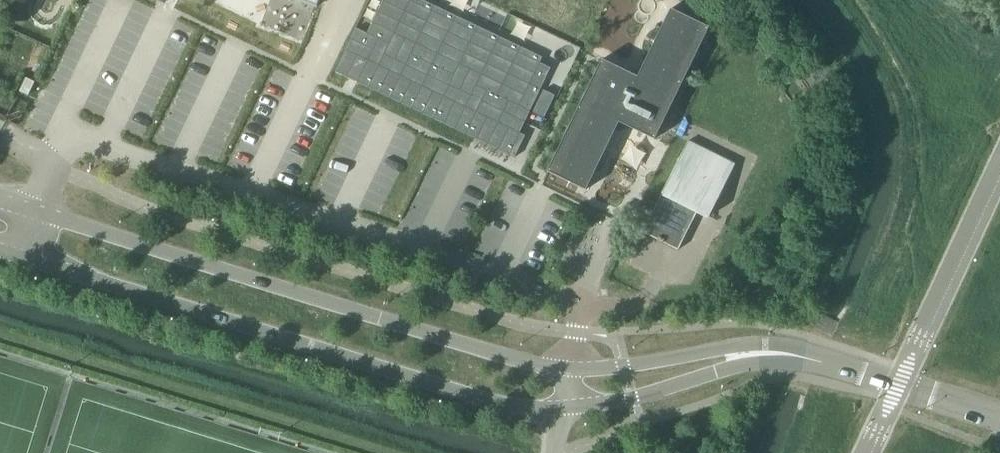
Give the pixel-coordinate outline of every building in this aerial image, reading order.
[(359,31),(338,75),(518,159),(528,137),(523,135),(532,113),(543,90),(554,69),(543,64),(545,59),(420,0),(387,0),(370,36),(359,31)] [(670,9),(637,77),(601,60),(547,172),(585,191),(618,123),(654,140),(708,28),(677,13),(670,9)] [(34,82),(26,78),(19,92),(28,96),(34,82)] [(554,96),(543,90),(532,113),(544,118),(554,96)] [(657,241),(662,244),(663,243),(677,251),(697,212),(708,218),(734,165),(688,142),(642,233),(657,240),(657,241)] [(652,211),(644,207),(639,218),(647,222),(652,211)]
